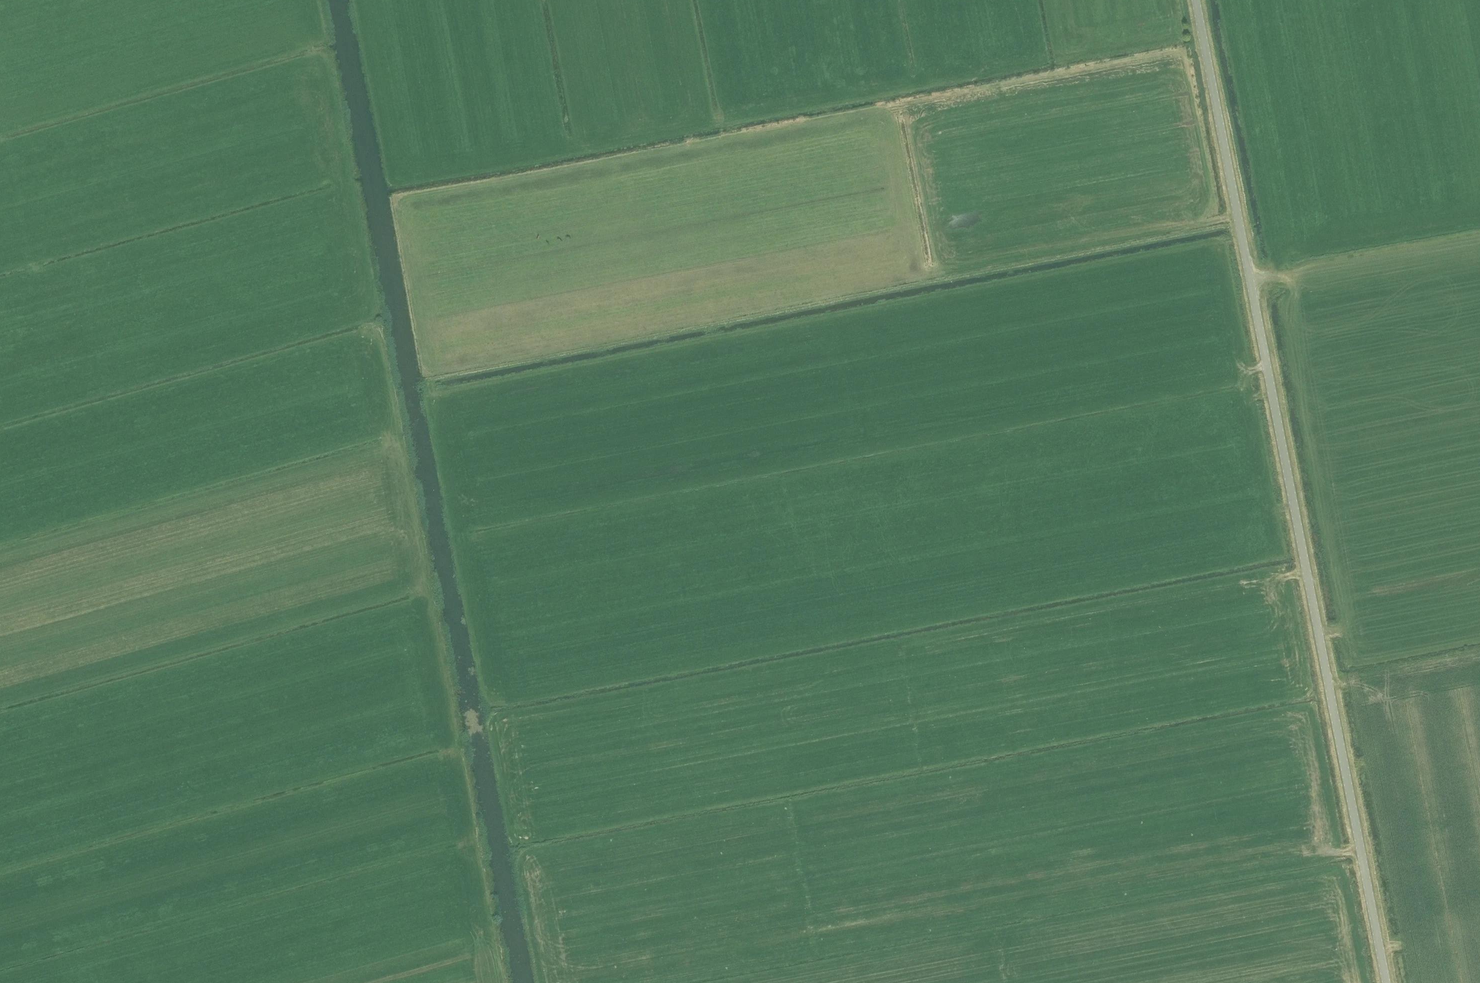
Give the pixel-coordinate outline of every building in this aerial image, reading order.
[(1474,949),(1474,939),(1455,939),(1455,946),(1469,946),(1469,949),(1474,949)] [(1456,956),(1454,948),(1453,948),(1452,941),(1439,944),(1441,952),(1443,959),(1456,956)]
